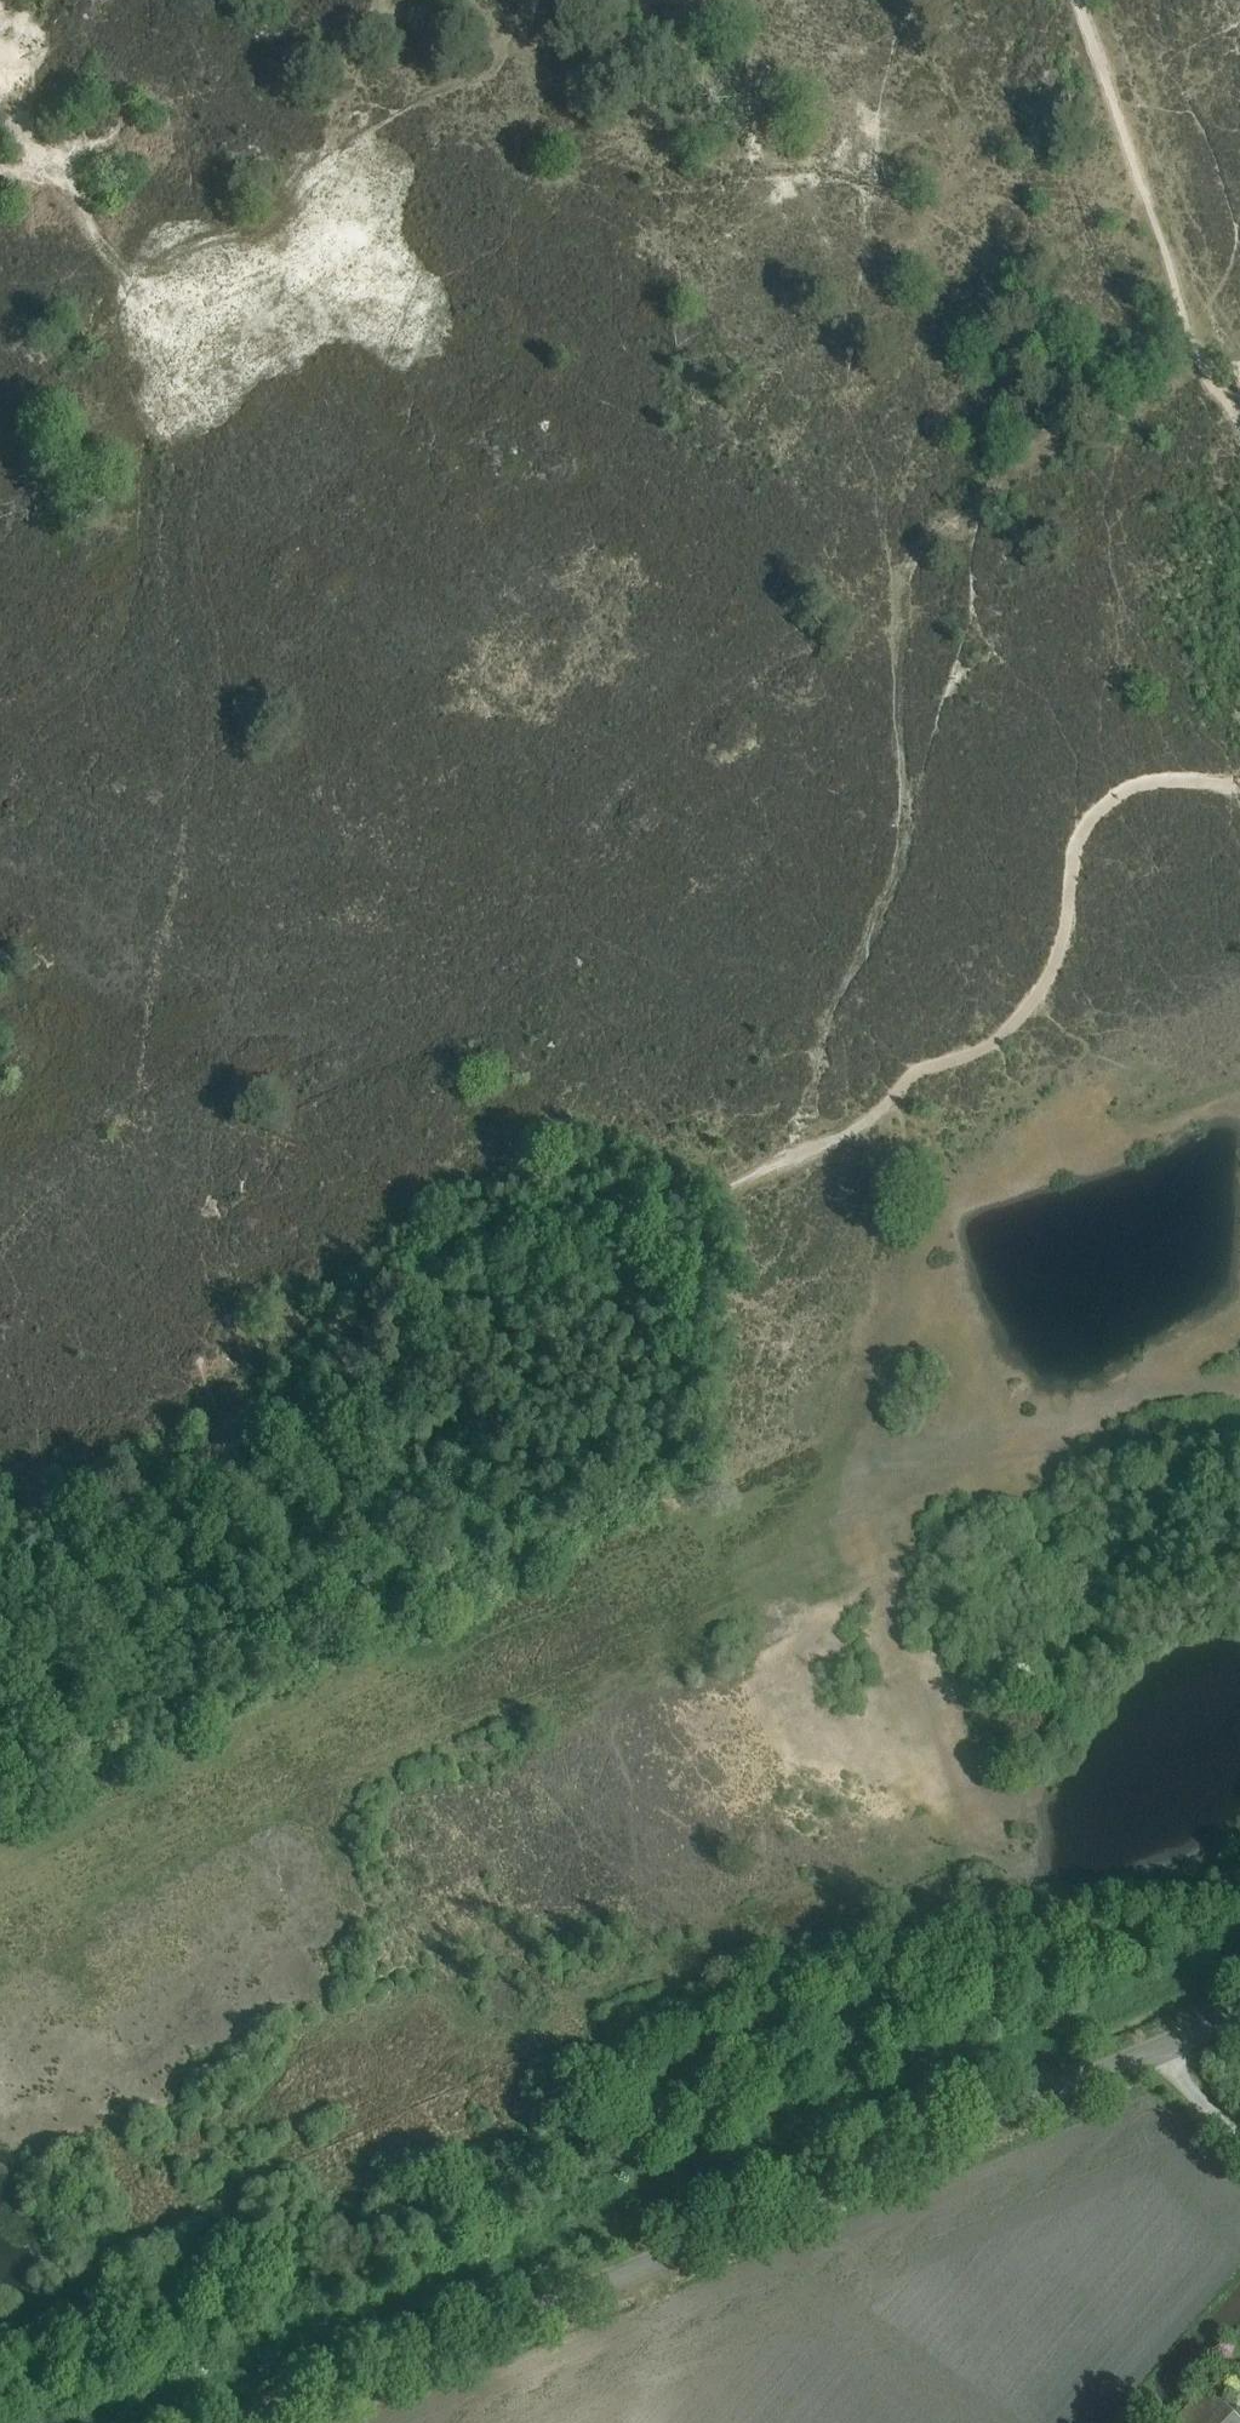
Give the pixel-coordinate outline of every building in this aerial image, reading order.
[(1205,2388),(1172,2422),(1239,2422),(1239,2421),(1205,2388)]
